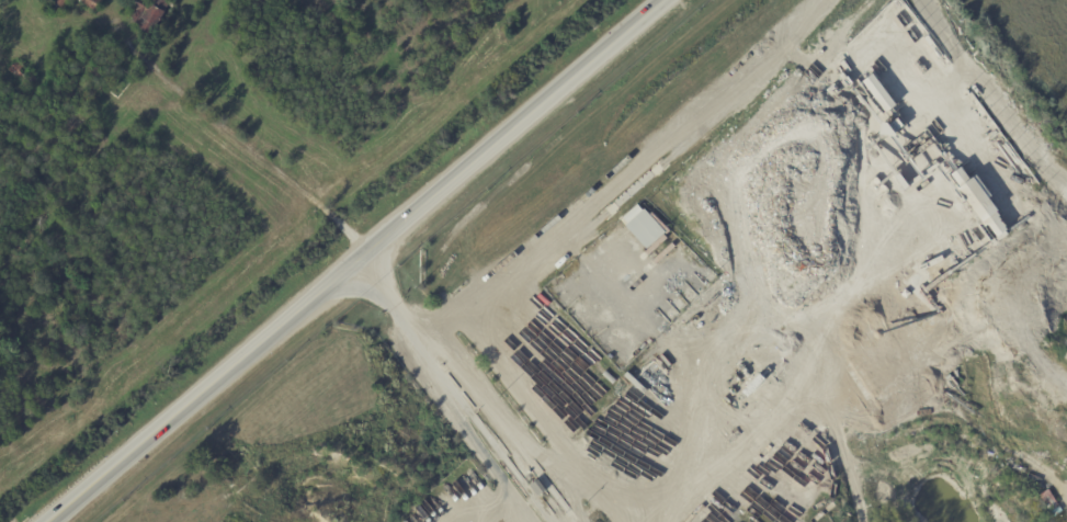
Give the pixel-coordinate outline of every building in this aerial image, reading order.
[(50,9),(56,0),(73,0),(64,16),(50,9)] [(81,2),(82,0),(104,0),(105,1),(99,12),(81,2)] [(129,11),(134,0),(172,0),(179,3),(173,15),(170,13),(162,29),(161,27),(157,36),(140,29),(141,25),(134,22),(135,20),(129,18),(133,12),(129,11)] [(11,69),(22,60),(38,80),(26,90),(11,69)] [(861,82),(885,112),(895,105),(871,74),(861,82)] [(973,177),(968,180),(960,167),(949,174),(995,242),(1010,232),(973,177)] [(649,253),(668,235),(638,202),(619,220),(649,253)] [(1037,497),(1046,491),(1056,506),(1047,511),(1037,497)]
